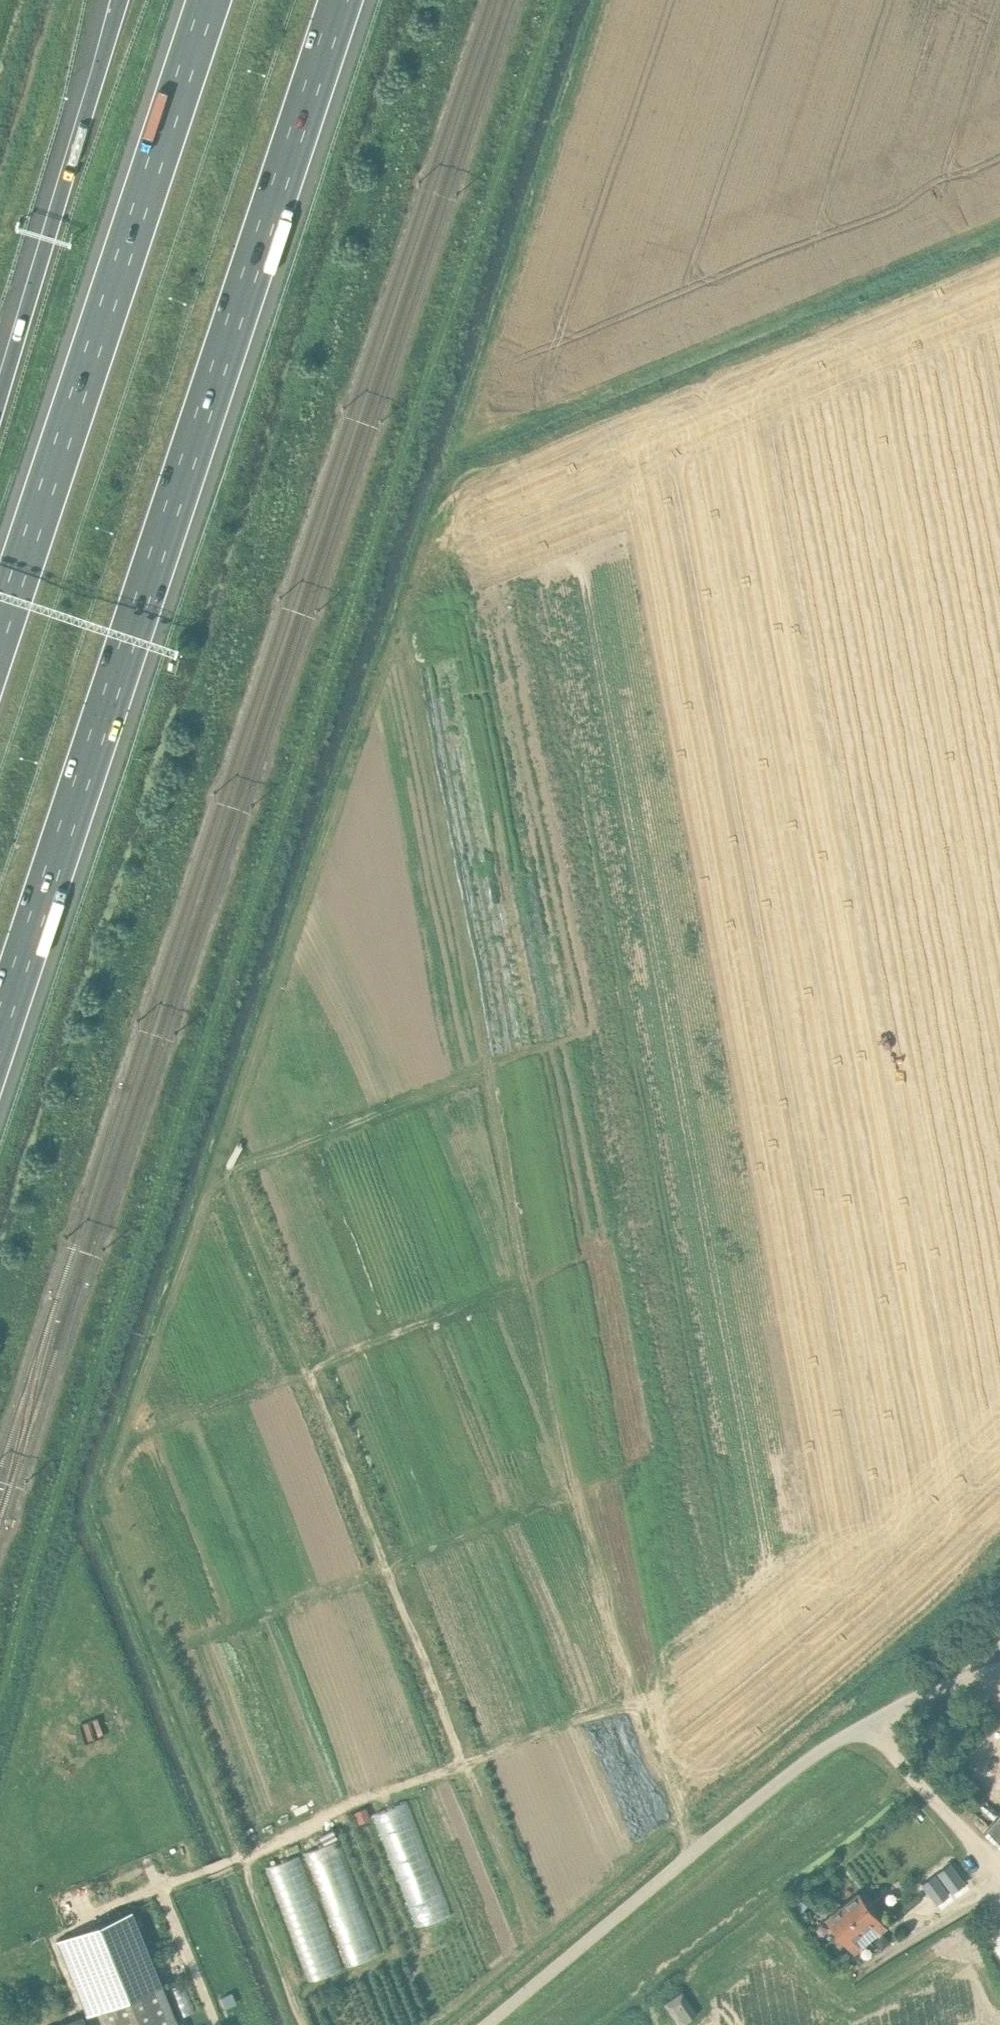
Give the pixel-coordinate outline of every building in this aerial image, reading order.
[(407,1801),(372,1814),(415,1927),(449,1915),(407,1801)] [(987,1829),(999,1841),(999,1815),(987,1829)] [(337,1839),(302,1852),(345,1966),(380,1953),(337,1839)] [(300,1854),(265,1867),(308,1980),(342,1968),(300,1854)] [(950,1861),(936,1872),(952,1893),(965,1882),(950,1861)] [(934,1873),(921,1883),(936,1903),(950,1894),(934,1873)] [(842,1904),(862,1930),(871,1922),(879,1932),(886,1926),(858,1891),(842,1904)] [(862,1930),(842,1904),(825,1917),(853,1953),(860,1947),(853,1937),(862,1930)] [(58,1939),(72,1975),(88,2013),(98,2009),(105,2024),(180,2024),(162,1983),(156,1970),(132,1909),(58,1939)] [(985,1929),(999,1966),(999,1922),(985,1929)] [(429,1929),(417,1934),(422,1946),(433,1942),(429,1929)] [(233,1991),(221,1996),(226,2007),(237,2002),(233,1991)] [(83,2015),(58,2024),(88,2024),(83,2015)]
